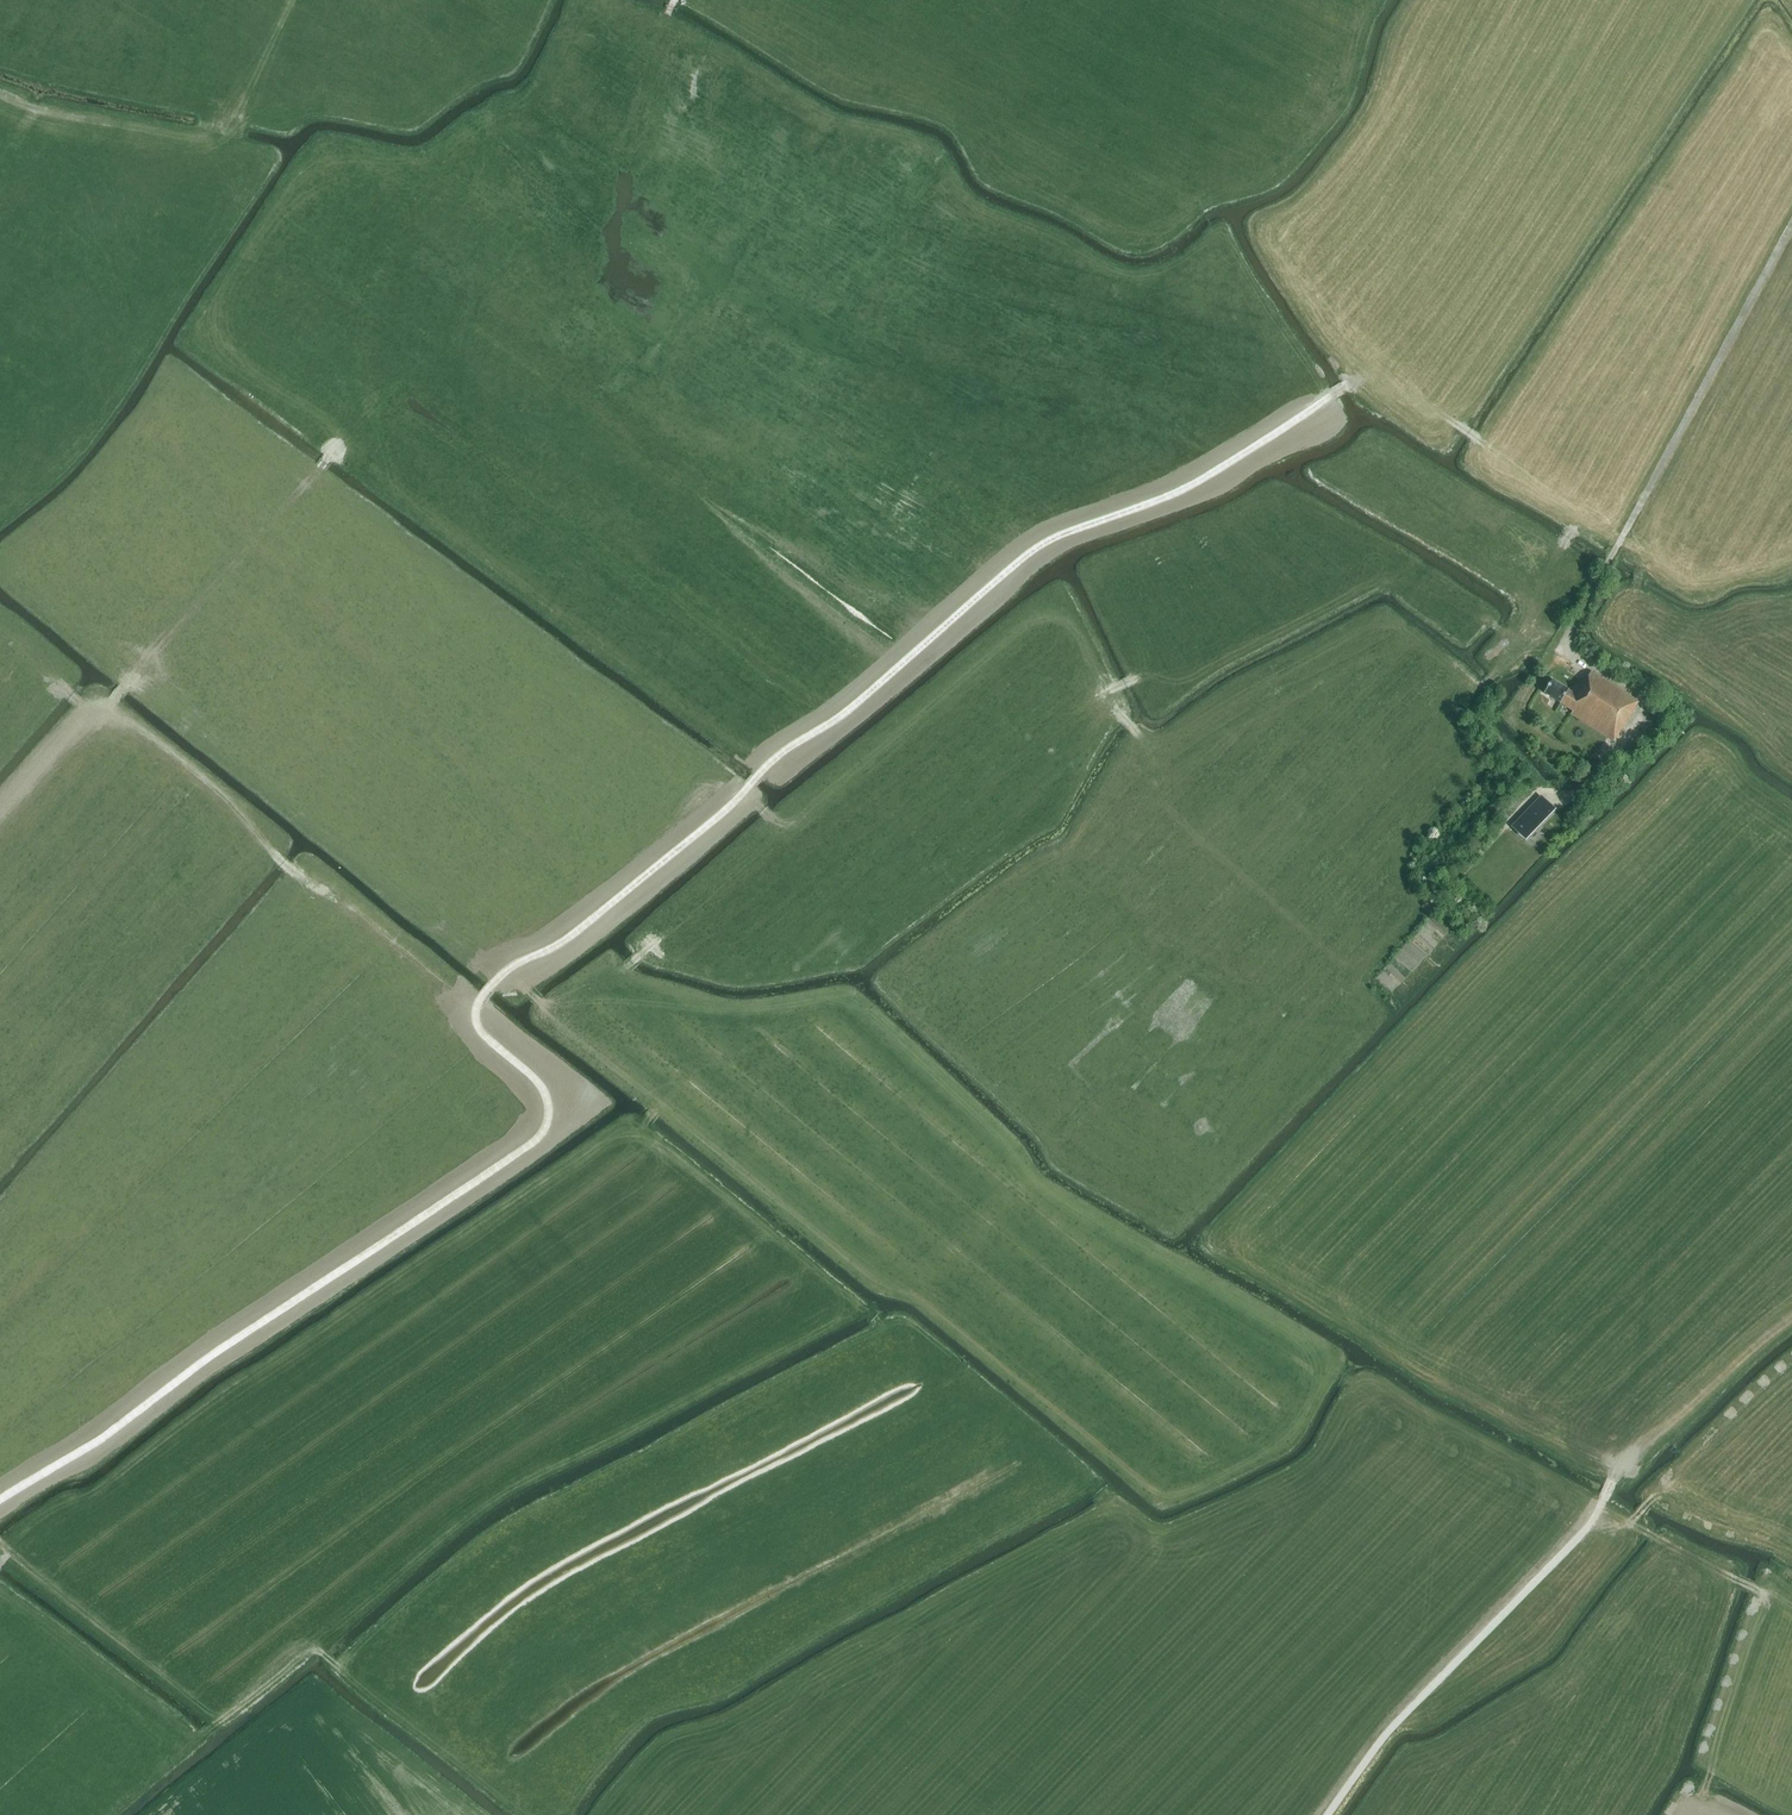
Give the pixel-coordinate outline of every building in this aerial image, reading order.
[(1614,741),(1639,702),(1591,672),(1585,681),(1583,680),(1575,694),(1552,680),(1544,693),(1573,711),(1571,714),(1614,741)] [(1551,813),(1538,800),(1515,824),(1528,836),(1551,813)]
